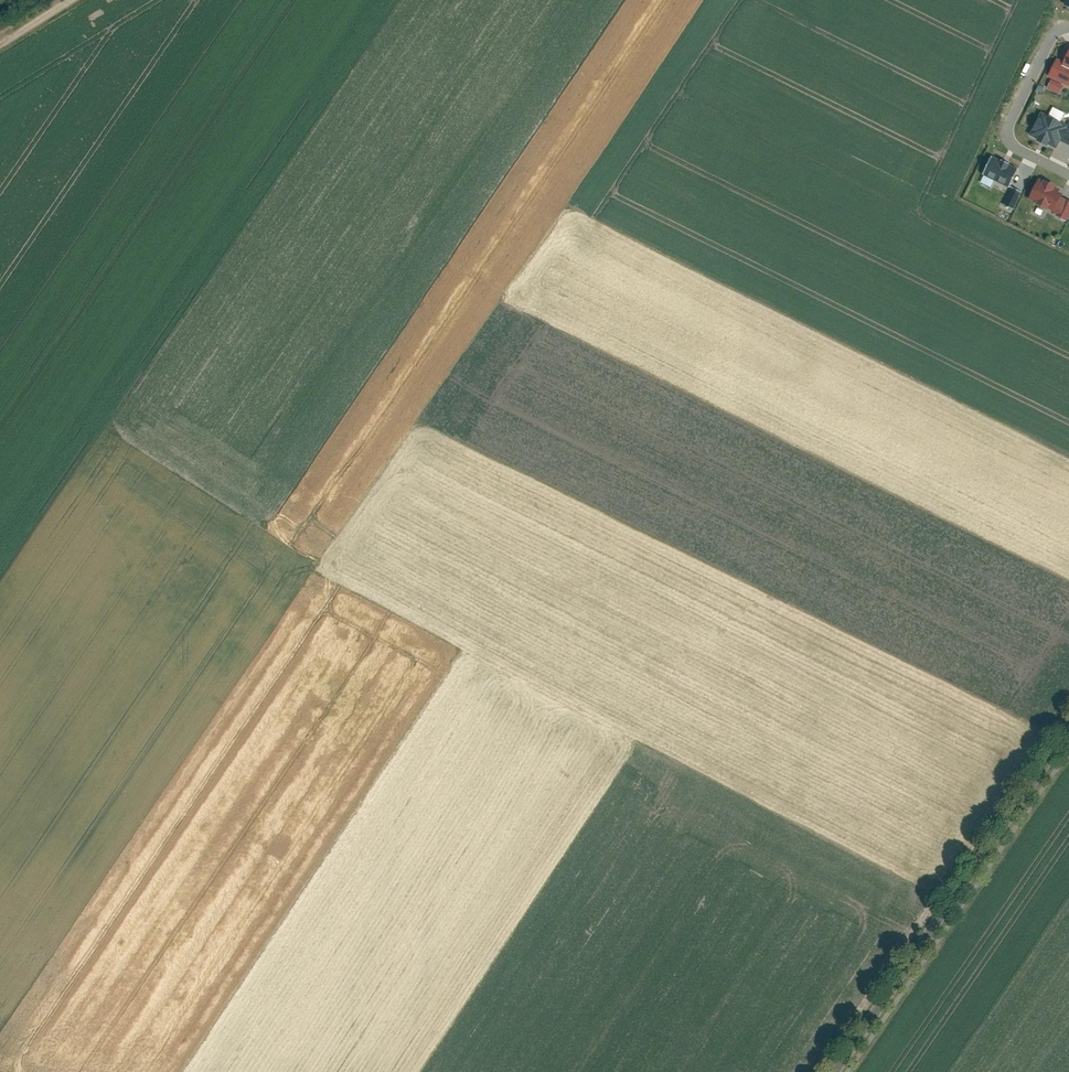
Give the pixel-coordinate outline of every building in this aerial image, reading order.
[(1047,77),(1068,87),(1068,86),(1068,50),(1063,62),(1056,59),(1047,77)] [(1028,136),(1056,149),(1060,141),(1068,146),(1068,124),(1067,127),(1039,114),(1028,136)] [(1019,169),(995,158),(987,175),(1011,186),(1019,169)] [(1038,178),(1028,200),(1053,212),(1060,198),(1063,190),(1038,178)] [(1053,212),(1057,214),(1055,216),(1066,221),(1068,215),(1068,202),(1060,198),(1053,212)]
